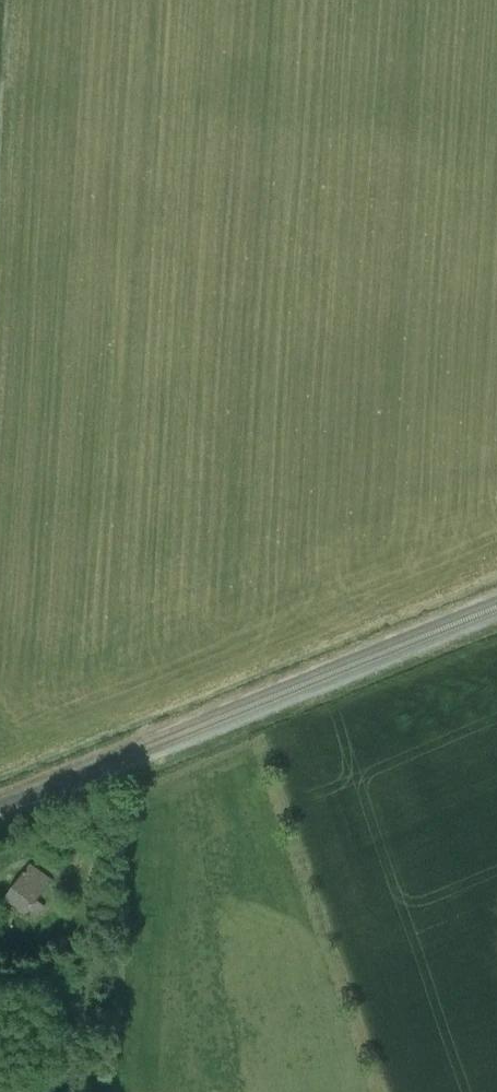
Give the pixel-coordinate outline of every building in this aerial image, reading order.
[(6,900),(28,916),(53,880),(31,864),(6,900)]
